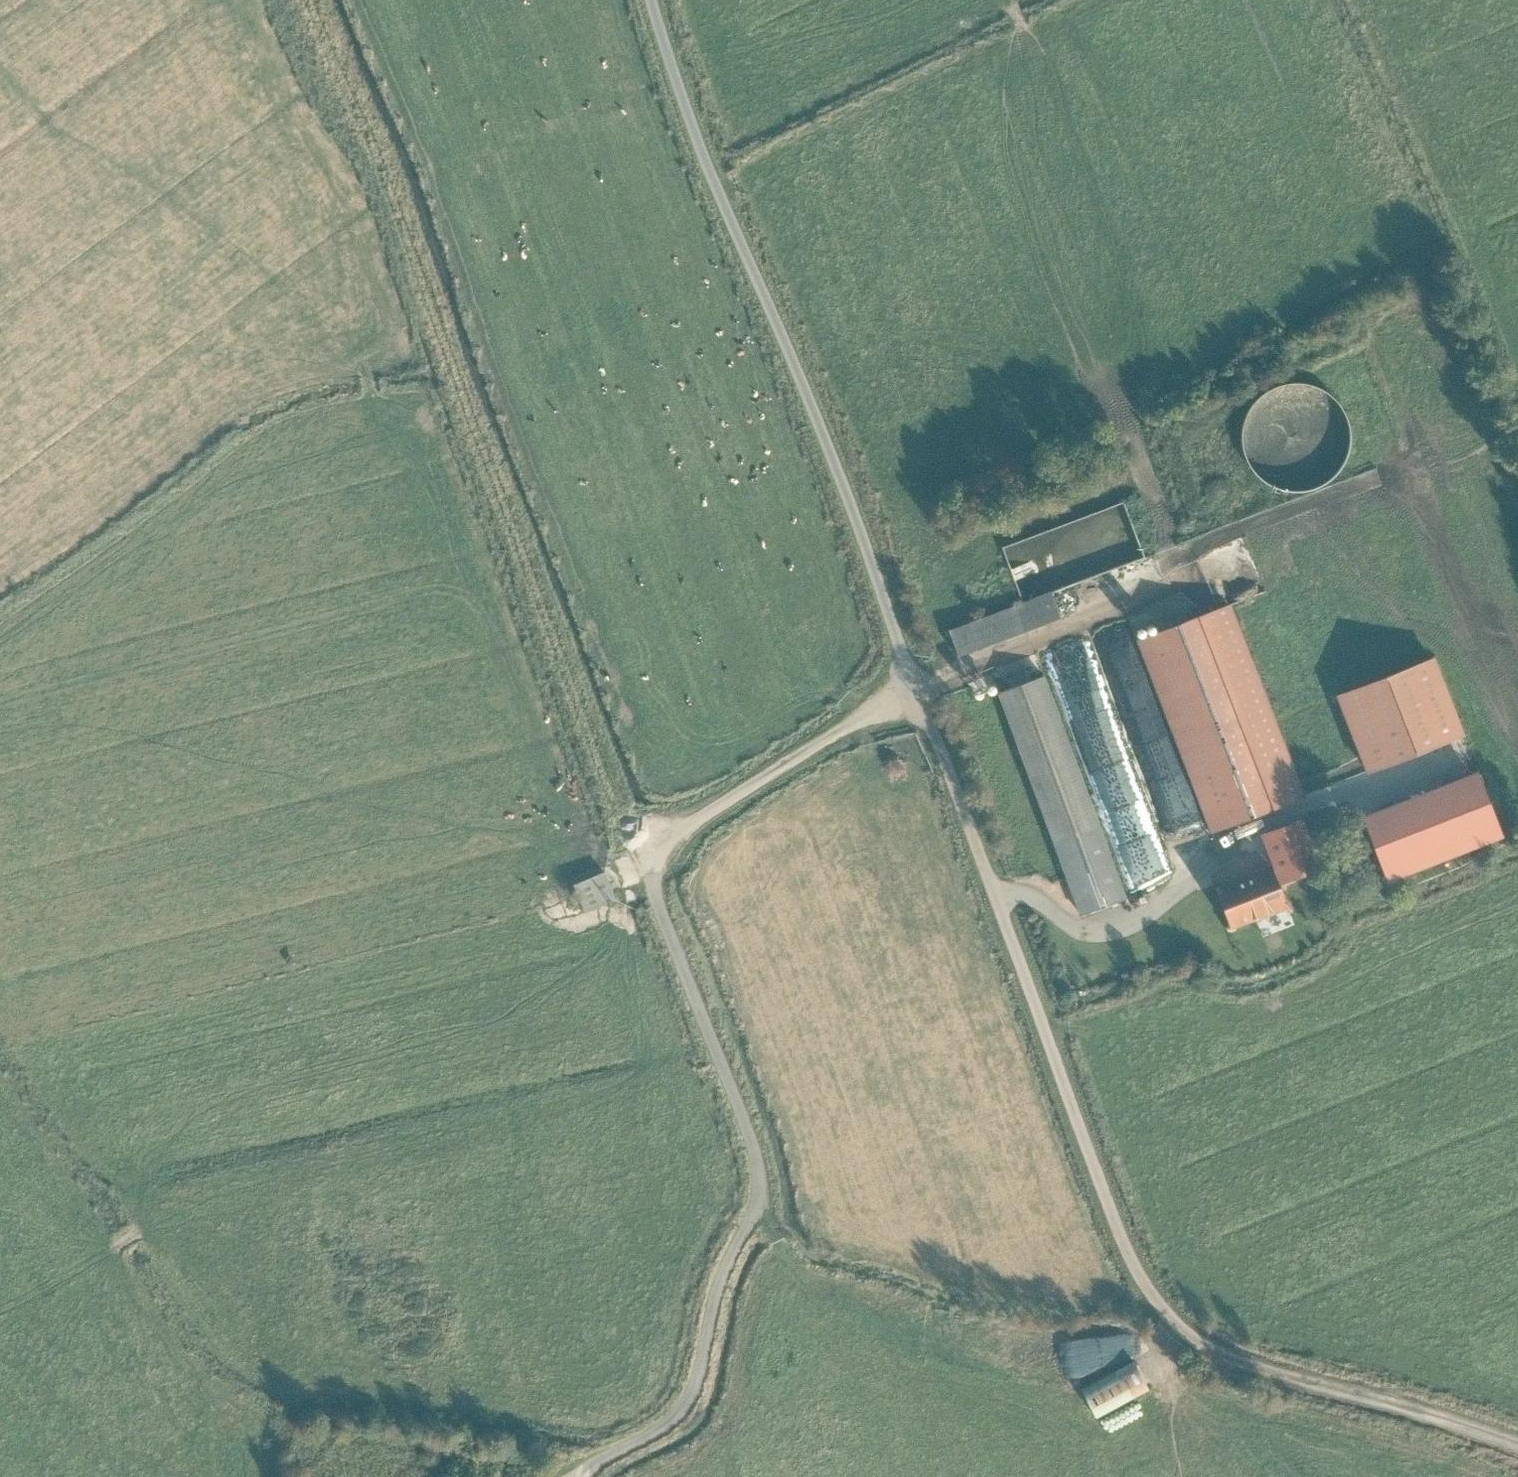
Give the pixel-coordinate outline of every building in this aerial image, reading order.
[(1243,439),(1247,453),(1254,467),(1265,477),(1279,485),(1293,488),(1309,487),(1323,481),(1335,472),(1344,460),(1350,445),(1351,430),(1347,415),(1340,402),(1329,391),(1315,384),(1300,381),(1285,382),(1271,387),(1259,397),(1250,409),(1244,423),(1243,439)] [(1004,548),(1024,603),(1051,593),(1143,560),(1122,504),(1004,548)] [(949,631),(959,658),(1061,620),(1051,593),(1024,603),(949,631)] [(1234,597),(1139,634),(1213,823),(1308,785),(1234,597)] [(1437,649),(1346,687),(1377,759),(1467,721),(1437,649)] [(1003,688),(1084,913),(1130,896),(1048,672),(1003,688)] [(1479,772),(1362,816),(1387,880),(1504,836),(1479,772)] [(1274,865),(1281,882),(1323,866),(1304,817),(1262,833),(1274,865)] [(1274,865),(1213,888),(1228,929),(1290,906),(1281,882),(1274,865)] [(570,880),(583,910),(616,897),(604,867),(570,880)] [(1149,1389),(1134,1359),(1077,1385),(1092,1416),(1149,1389)]
